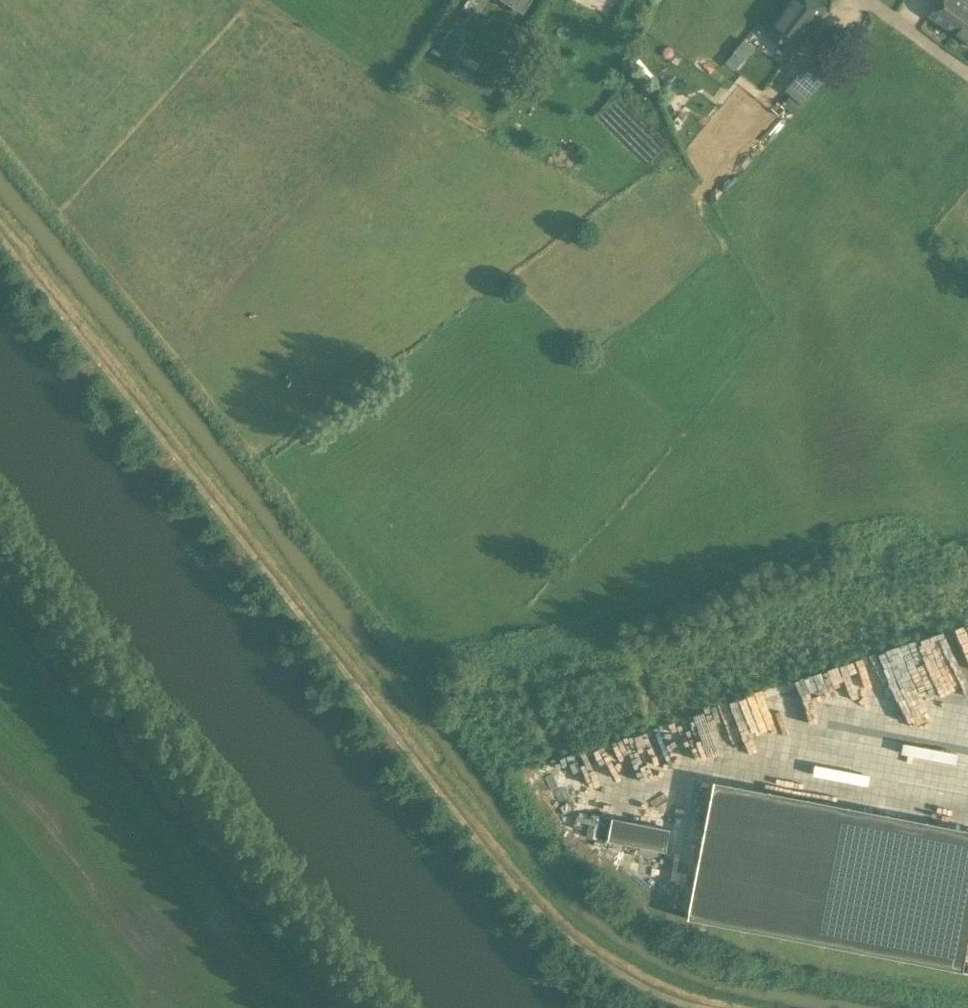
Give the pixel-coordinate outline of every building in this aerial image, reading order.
[(769,29),(767,32),(778,41),(792,52),(799,42),(824,10),(810,0),(791,0),(774,22),(769,29)] [(929,15),(930,16),(954,33),(967,13),(967,0),(939,0),(929,15)] [(954,33),(967,42),(967,13),(954,33)] [(735,64),(750,46),(741,39),(726,57),(735,64)] [(823,48),(809,64),(824,77),(837,60),(823,48)] [(803,71),(784,94),(799,106),(818,83),(803,71)] [(967,931),(967,830),(713,780),(685,918),(961,971),(967,931)] [(669,830),(612,819),(607,841),(665,852),(669,830)]
